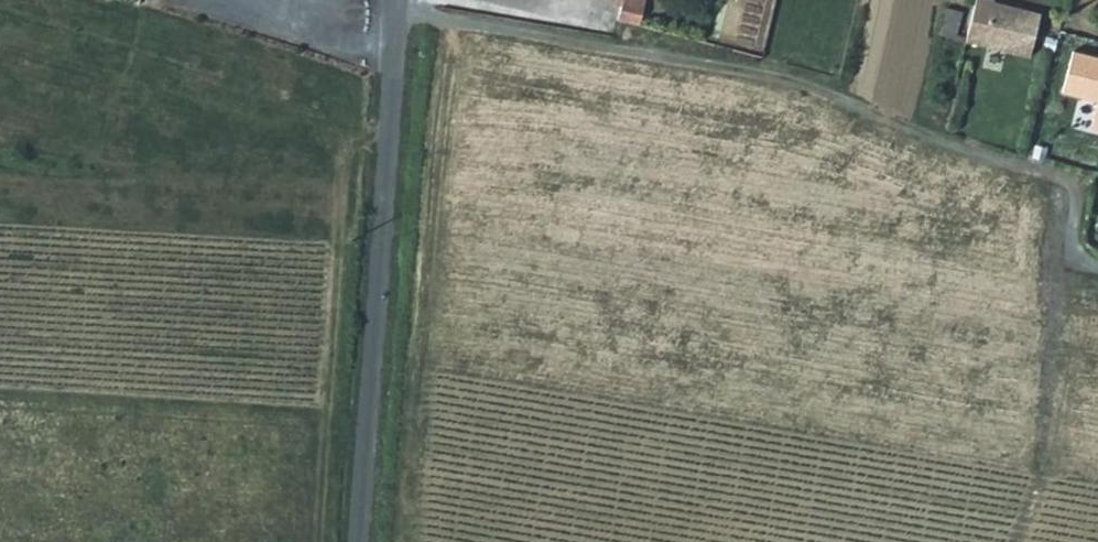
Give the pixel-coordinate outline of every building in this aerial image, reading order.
[(615,15),(636,20),(641,0),(618,0),(615,15)] [(964,40),(1029,56),(1039,12),(992,1),(992,0),(974,0),(964,40)] [(1072,50),(1062,91),(1097,100),(1091,126),(1097,128),(1097,56),(1072,50)]
